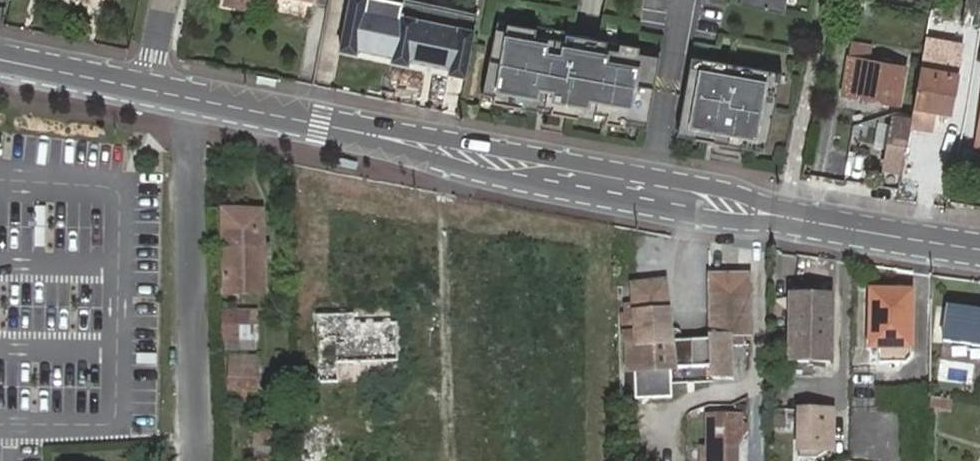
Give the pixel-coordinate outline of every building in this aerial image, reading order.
[(407,2),(400,0),(353,0),(343,49),(360,52),(361,49),(396,56),(407,2)] [(787,0),(737,0),(785,10),(787,0)] [(979,28),(979,25),(979,0),(968,0),(963,24),(979,28)] [(450,73),(467,76),(467,71),(478,20),(447,13),(448,10),(407,2),(396,56),(395,62),(411,65),(412,60),(452,68),(450,73)] [(447,13),(478,20),(479,16),(448,10),(447,13)] [(644,127),(659,48),(498,18),(483,96),(644,127)] [(964,42),(927,36),(911,125),(930,128),(933,109),(952,112),(964,42)] [(854,39),(844,91),(901,102),(908,66),(864,58),(868,42),(854,39)] [(766,149),(781,71),(690,54),(675,132),(766,149)] [(277,78),(258,75),(257,83),(275,86),(277,78)] [(900,173),(911,119),(882,114),(871,167),(900,173)] [(356,170),(358,163),(339,159),(337,166),(356,170)] [(257,234),(257,212),(225,212),(226,294),(266,295),(266,234),(257,234)] [(265,212),(257,212),(257,234),(266,234),(265,212)] [(637,316),(624,317),(628,372),(629,372),(632,377),(636,382),(645,386),(653,383),(657,377),(658,369),(713,368),(714,381),(735,381),(733,349),(745,348),(745,336),(750,336),(751,277),(711,278),(712,343),(672,345),(667,284),(635,287),(637,316)] [(883,299),(871,299),(871,349),(911,349),(911,294),(884,294),(883,299)] [(792,298),(791,363),(829,365),(832,300),(792,298)] [(941,344),(979,350),(979,313),(948,308),(941,344)] [(218,311),(219,355),(238,355),(238,342),(259,342),(259,326),(248,326),(248,310),(218,311)] [(354,313),(315,313),(318,380),(339,380),(338,361),(399,360),(398,322),(354,322),(354,313)] [(928,409),(950,409),(950,398),(928,397),(928,409)] [(838,409),(797,408),(796,454),(837,455),(838,409)] [(706,460),(738,460),(738,449),(746,441),(746,419),(711,419),(710,449),(706,448),(706,460)] [(325,421),(301,422),(302,452),(326,452),(325,421)]
